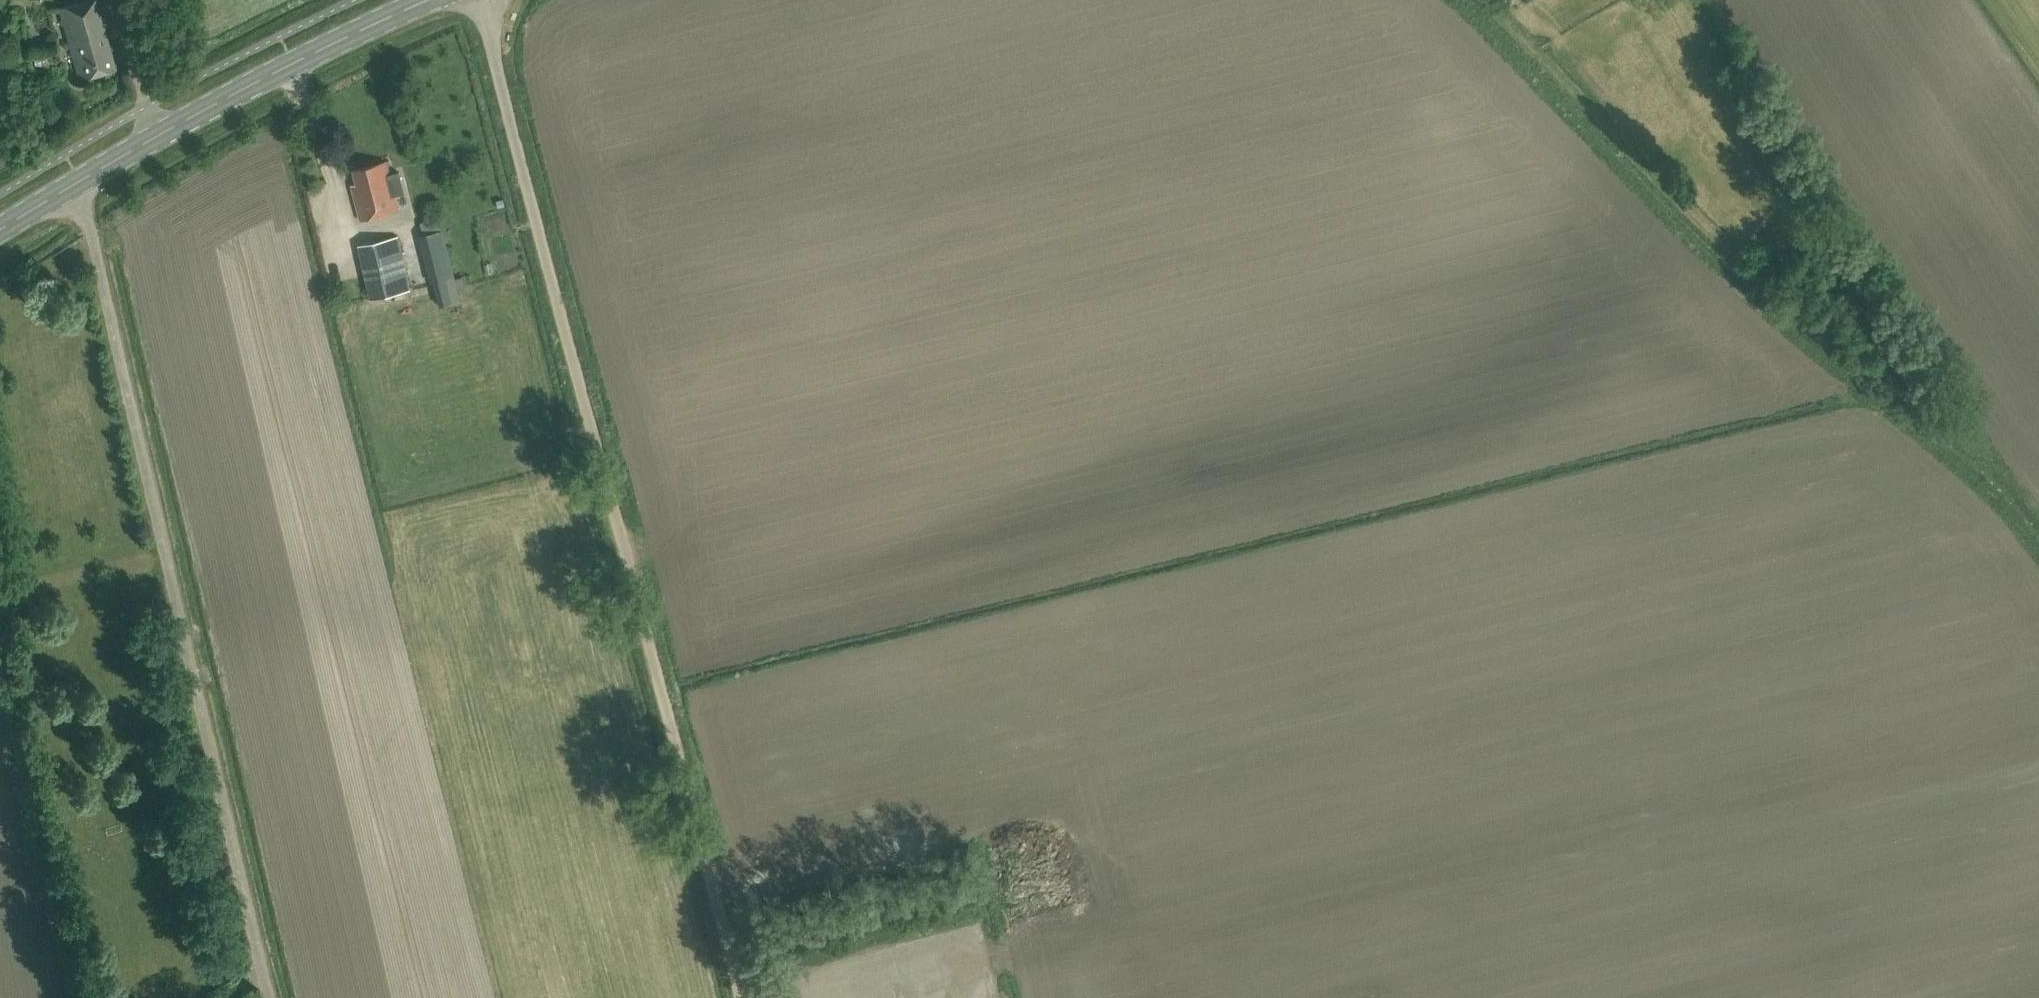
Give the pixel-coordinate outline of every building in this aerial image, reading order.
[(103,0),(87,0),(60,8),(80,78),(116,68),(106,31),(112,29),(103,0)] [(387,169),(385,163),(354,171),(358,188),(353,190),(361,219),(397,209),(392,191),(405,187),(400,166),(387,169)] [(442,229),(417,235),(430,282),(454,276),(442,229)] [(410,290),(398,236),(358,245),(370,299),(410,290)]
